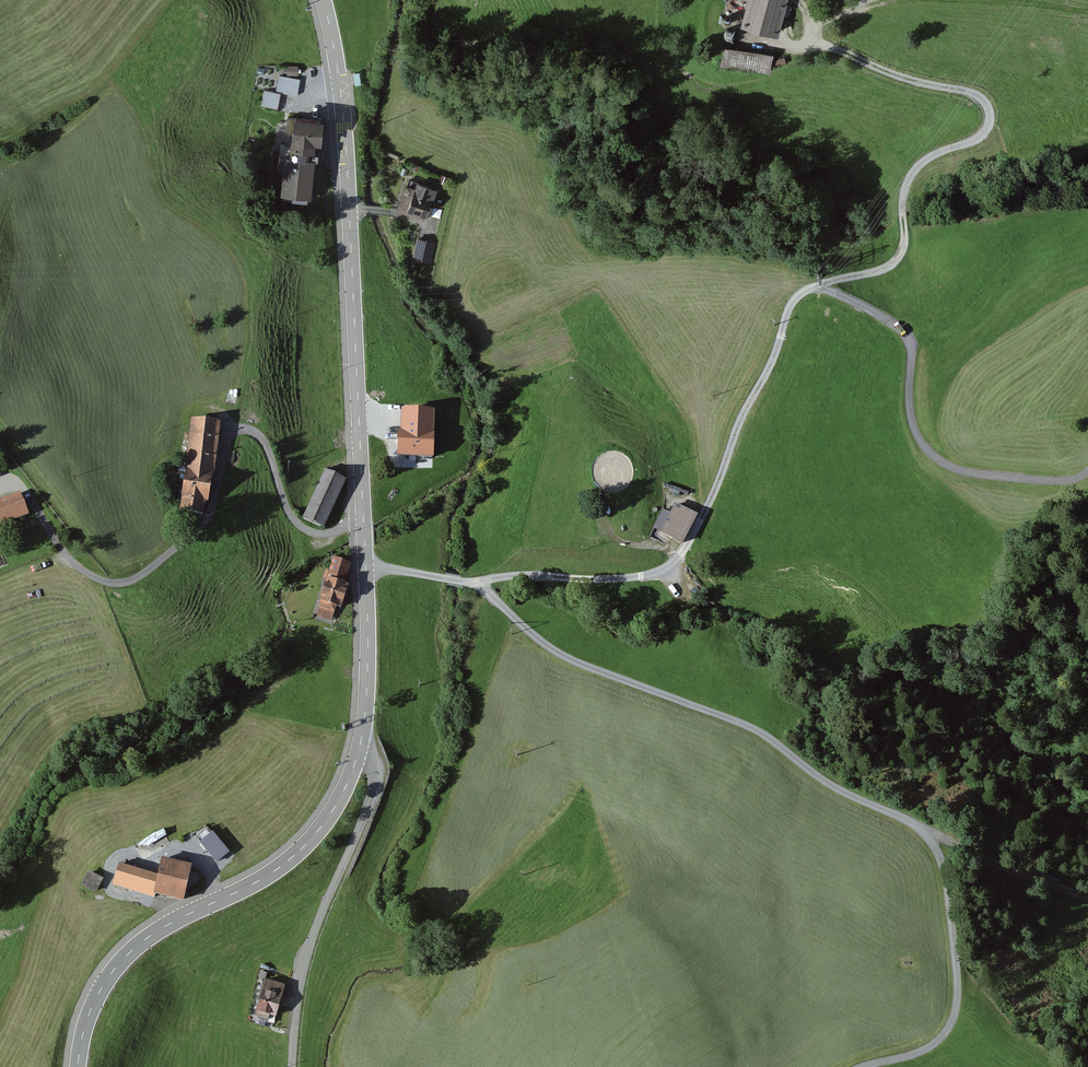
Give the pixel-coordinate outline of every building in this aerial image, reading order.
[(742,25),(780,34),(789,0),(748,0),(742,25)] [(774,54),(725,46),(722,63),(772,71),(774,54)] [(279,86),(301,86),(301,69),(279,69),(279,86)] [(280,101),(283,86),(265,83),(263,98),(280,101)] [(325,120),(295,117),(291,155),(280,154),(279,167),(285,167),(281,196),(310,199),(317,143),(323,144),(325,120)] [(416,188),(409,185),(399,208),(407,211),(405,214),(423,222),(436,191),(418,184),(416,188)] [(434,242),(418,238),(412,261),(427,265),(434,242)] [(435,410),(401,408),(400,454),(433,455),(435,410)] [(221,422),(190,419),(182,510),(204,511),(205,501),(210,501),(212,472),(216,472),(221,422)] [(349,480),(325,469),(303,518),(326,529),(349,480)] [(0,501),(0,528),(28,517),(19,494),(0,501)] [(696,515),(676,504),(661,533),(682,543),(696,515)] [(662,522),(669,508),(664,505),(657,520),(662,522)] [(351,566),(333,560),(319,605),(322,606),(318,619),(331,623),(335,608),(343,610),(350,586),(346,584),(351,566)] [(212,833),(201,843),(217,861),(228,851),(212,833)] [(129,867),(119,864),(113,885),(154,896),(155,893),(182,899),(190,866),(163,859),(159,875),(140,870),(142,862),(132,860),(129,867)] [(102,879),(89,873),(82,885),(96,892),(102,879)] [(285,985),(266,980),(257,1016),(269,1020),(270,1016),(276,1018),(285,985)]
